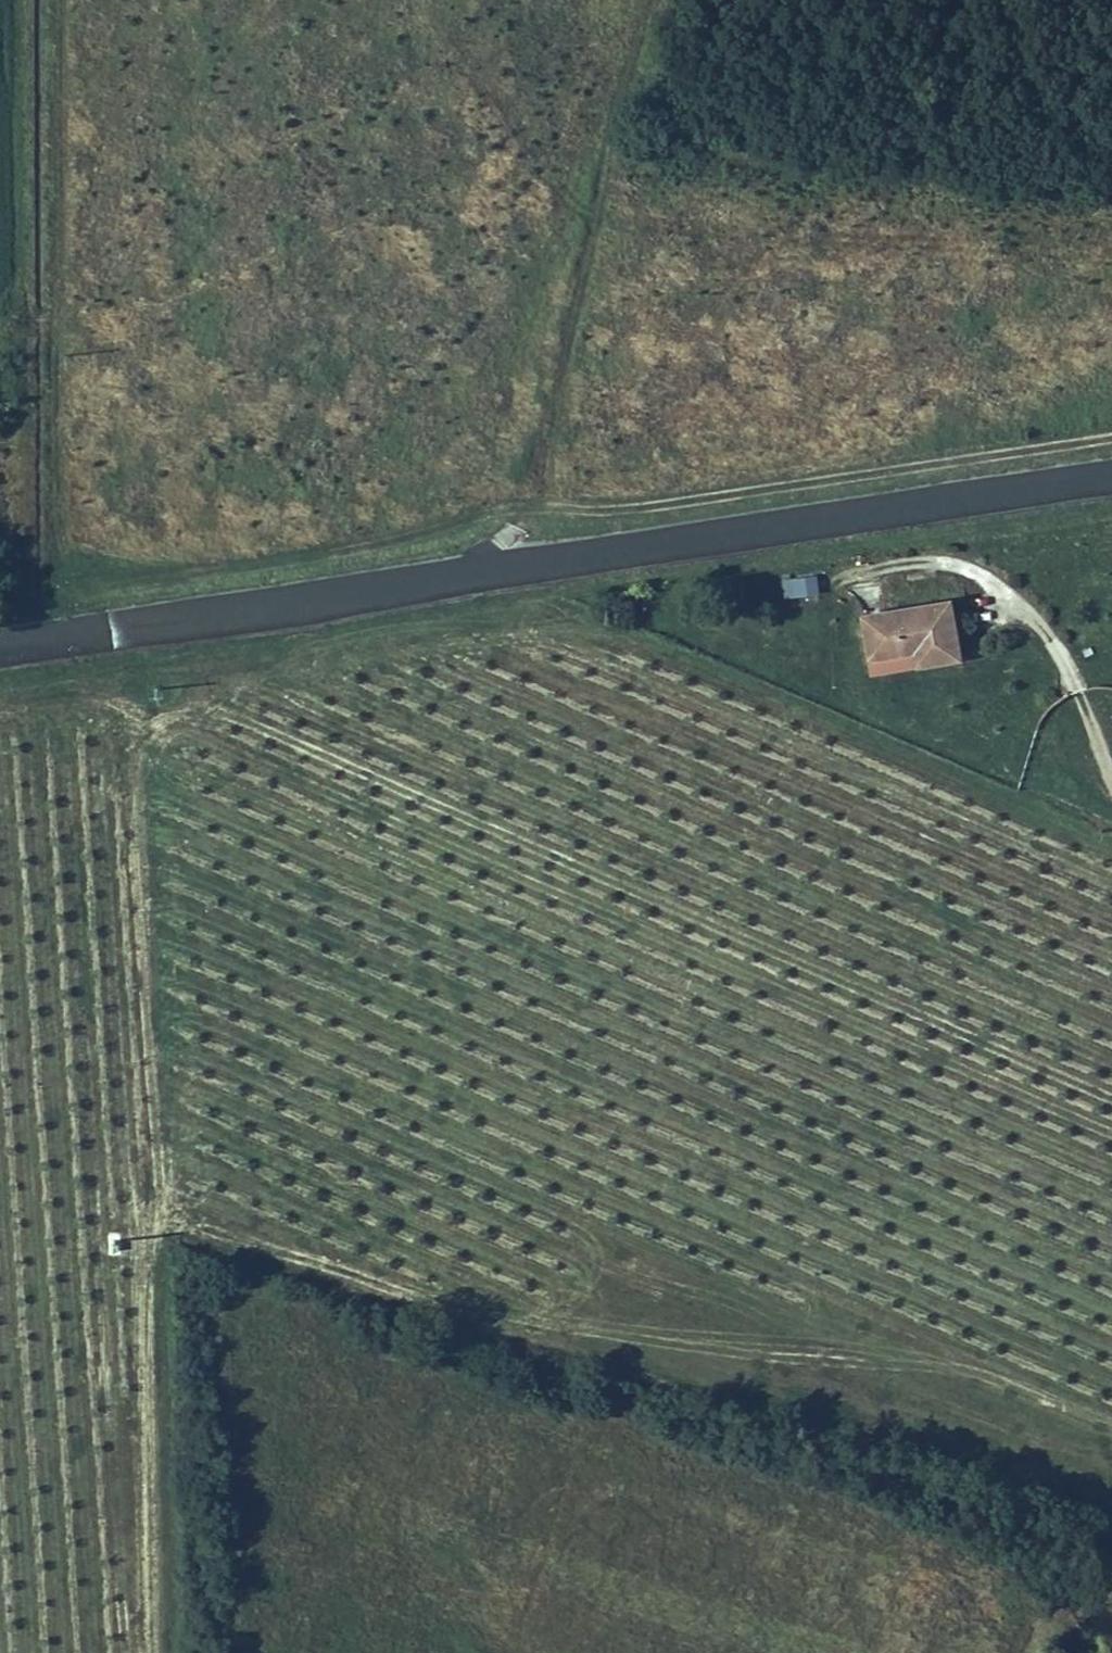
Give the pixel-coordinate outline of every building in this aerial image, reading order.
[(815,570),(778,576),(782,597),(818,591),(815,570)] [(866,601),(871,642),(919,637),(922,651),(964,644),(954,587),(866,601)]
